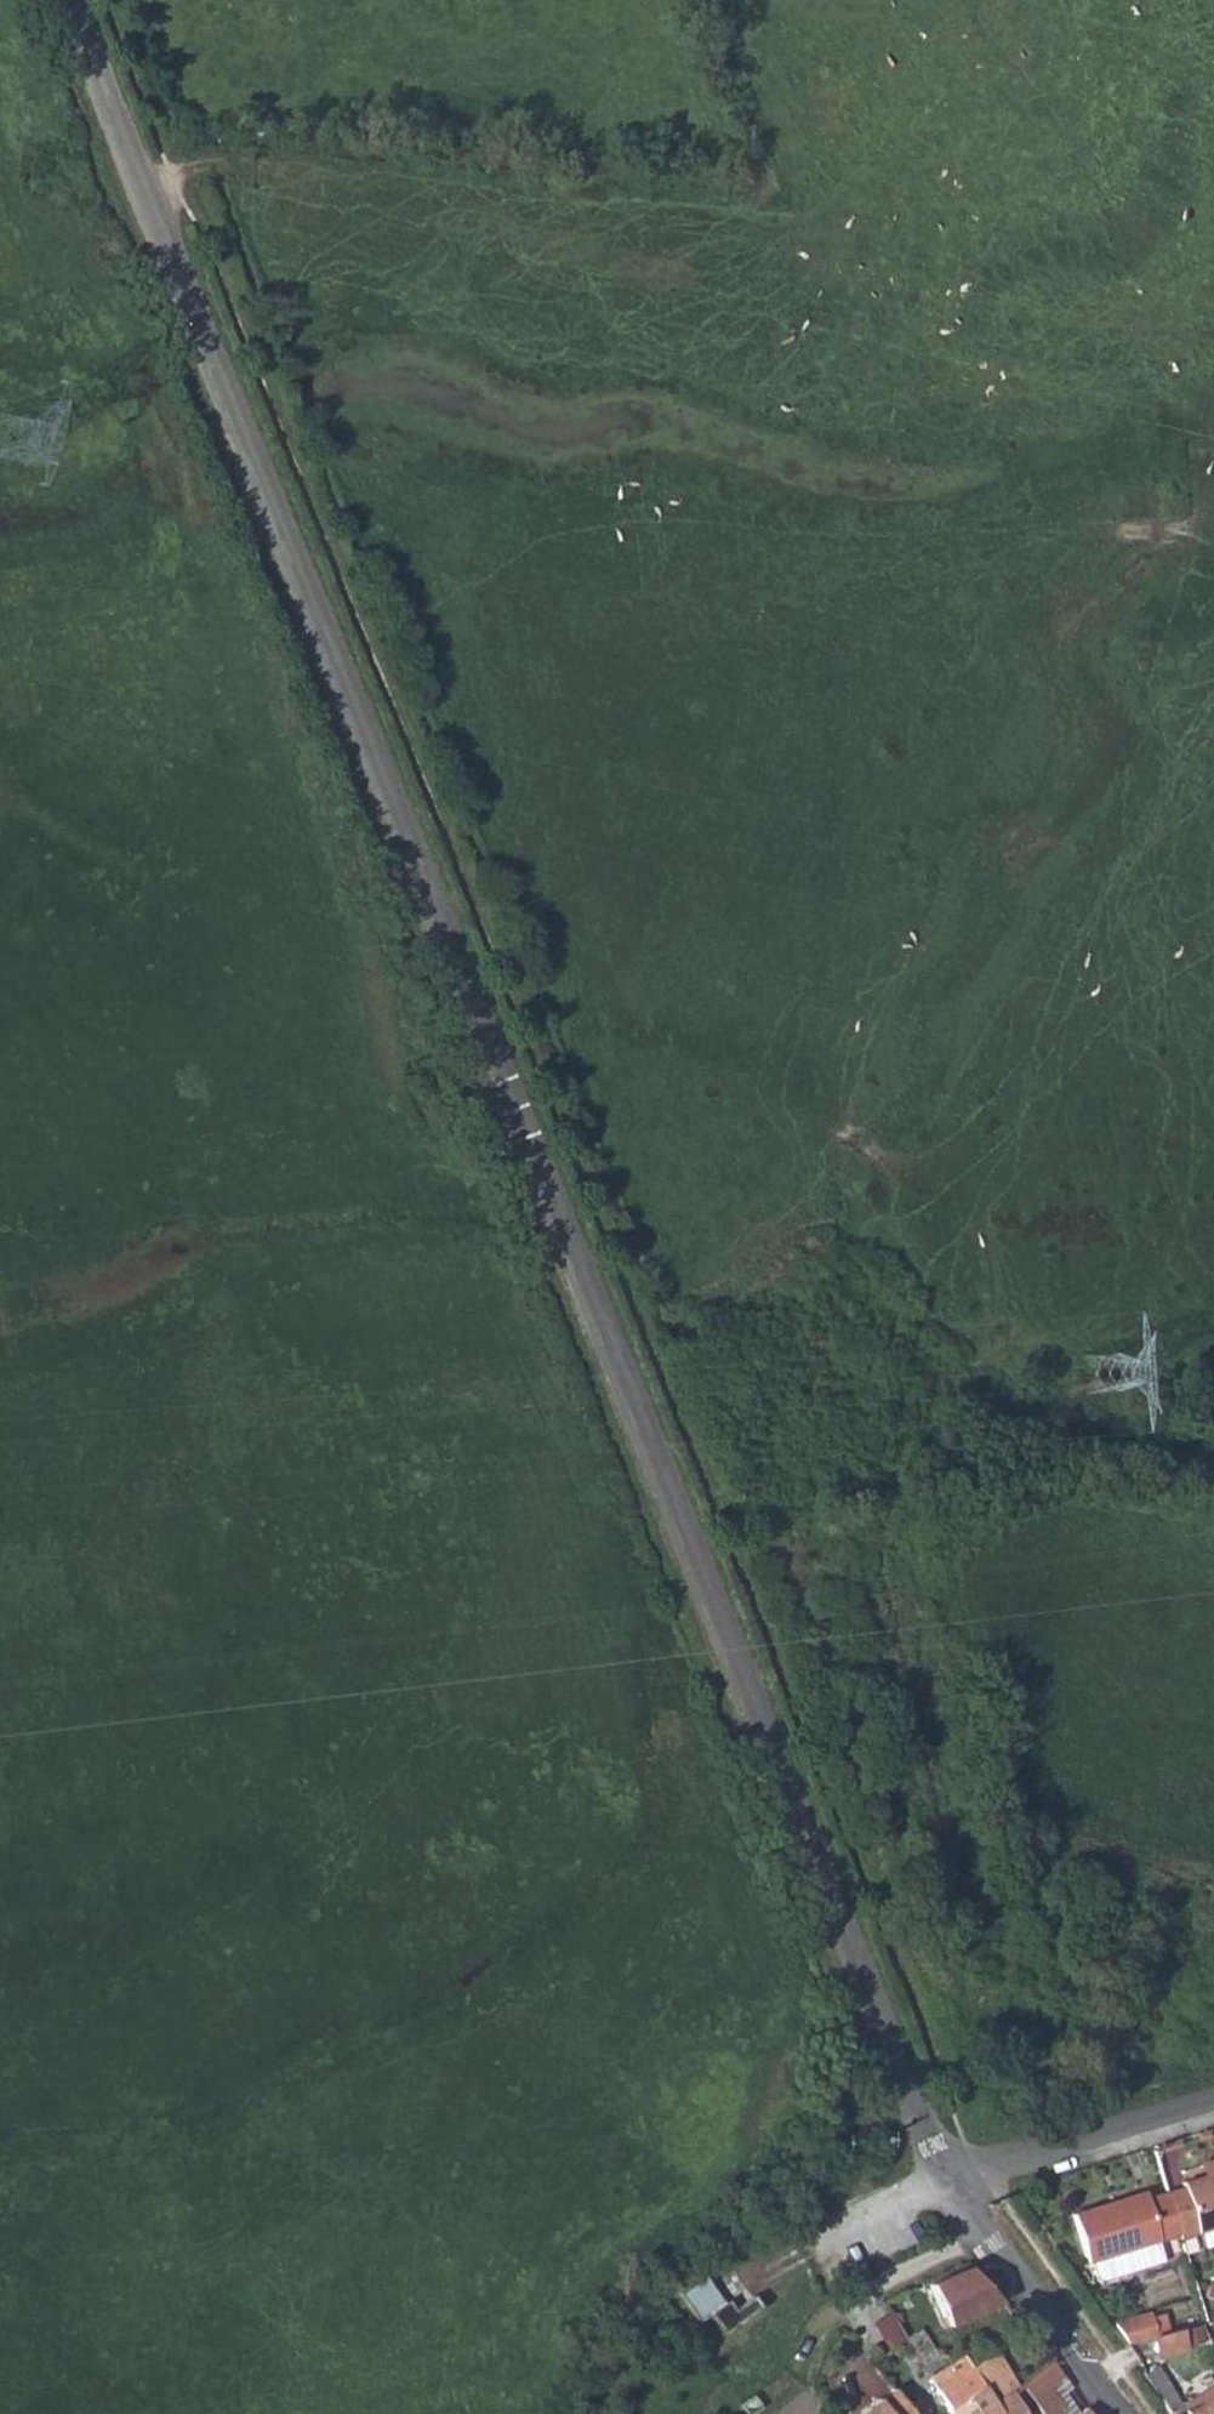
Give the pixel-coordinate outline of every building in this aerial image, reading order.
[(1205,2179),(1213,2176),(1213,2163),(1202,2167),(1205,2179)] [(1168,2196),(1180,2236),(1187,2257),(1213,2249),(1213,2176),(1205,2179),(1184,2185),(1185,2190),(1168,2196)] [(1071,2216),(1086,2265),(1090,2264),(1095,2280),(1100,2283),(1161,2264),(1155,2243),(1180,2236),(1168,2196),(1148,2202),(1146,2193),(1071,2216)] [(996,2295),(967,2262),(930,2279),(949,2319),(996,2295)] [(1210,2280),(1206,2292),(1213,2296),(1213,2282),(1210,2280)] [(727,2302),(720,2291),(704,2302),(682,2314),(697,2341),(720,2328),(716,2322),(752,2302),(746,2291),(727,2302)] [(1145,2308),(1107,2319),(1125,2346),(1154,2337),(1145,2308)] [(1159,2355),(1208,2342),(1202,2321),(1153,2334),(1159,2355)] [(906,2322),(896,2328),(902,2339),(912,2332),(906,2322)] [(912,2332),(902,2339),(923,2373),(939,2363),(919,2329),(912,2332)] [(950,2413),(1000,2413),(994,2403),(1009,2394),(986,2358),(969,2368),(964,2359),(939,2371),(939,2372),(927,2379),(928,2379),(950,2413)] [(1047,2385),(1060,2374),(1048,2360),(1020,2384),(1031,2399),(1047,2385)] [(1146,2379),(1168,2413),(1174,2413),(1184,2408),(1158,2370),(1146,2379)] [(1031,2399),(1020,2384),(1010,2393),(1024,2413),(1040,2413),(1031,2399)] [(1047,2385),(1031,2399),(1040,2413),(1066,2413),(1062,2408),(1047,2385)] [(1184,2408),(1189,2413),(1213,2413),(1213,2387),(1184,2408)] [(898,2390),(882,2402),(881,2400),(862,2413),(915,2413),(898,2390)] [(1010,2393),(1009,2394),(994,2403),(1000,2413),(1024,2413),(1010,2393)]
